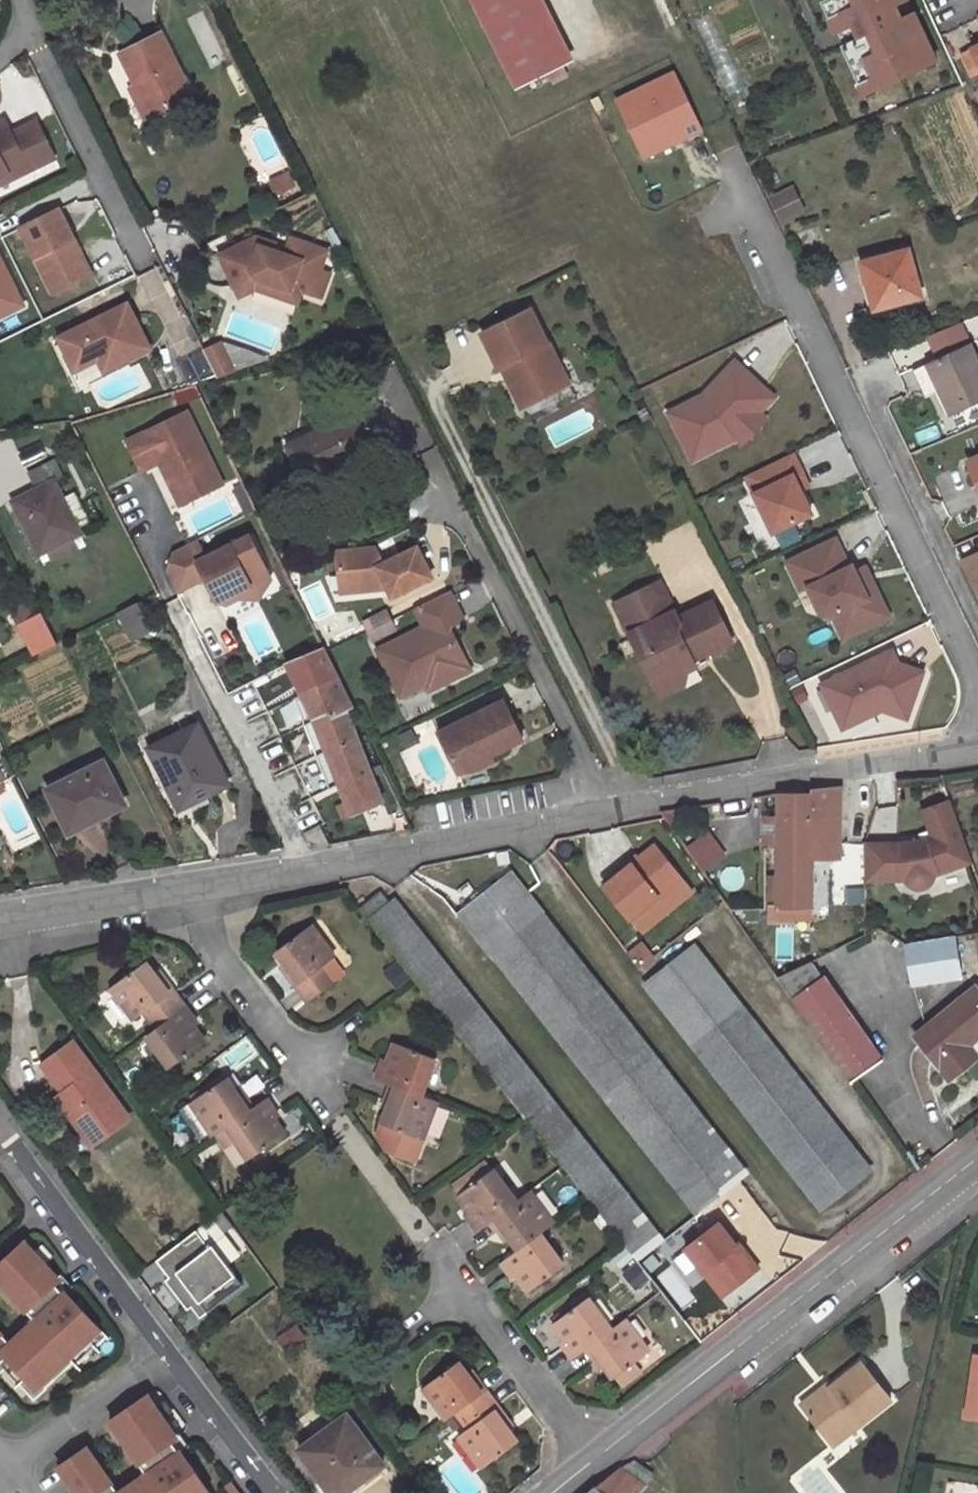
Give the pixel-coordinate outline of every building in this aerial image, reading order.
[(516,89),(563,66),(532,0),(472,0),(516,89)] [(859,94),(939,68),(918,6),(912,8),(909,0),(828,0),(859,94)] [(160,34),(121,53),(138,87),(151,115),(190,95),(160,34)] [(977,68),(977,47),(970,50),(977,68)] [(977,90),(977,68),(970,50),(961,54),(977,90)] [(682,74),(623,101),(648,157),(708,131),(682,74)] [(151,115),(138,87),(133,89),(146,117),(151,115)] [(23,164),(26,171),(51,158),(34,121),(8,135),(1,122),(0,122),(0,176),(23,164)] [(0,176),(0,184),(26,171),(23,164),(0,176)] [(796,186),(771,196),(780,222),(805,212),(796,186)] [(22,228),(54,294),(92,275),(60,209),(22,228)] [(256,235),(220,253),(235,285),(254,277),(290,290),(292,286),(301,290),(321,297),(330,274),(320,270),(327,251),(290,237),(284,253),(271,248),(273,242),(256,235)] [(28,307),(0,248),(0,320),(28,307)] [(909,250),(863,262),(875,308),(921,296),(909,250)] [(255,287),(296,303),(301,290),(292,286),(290,290),(254,277),(235,285),(239,294),(255,287)] [(127,302),(57,338),(75,372),(99,359),(112,352),(118,364),(150,349),(127,302)] [(530,309),(482,333),(499,367),(502,366),(521,407),(557,389),(546,367),(558,361),(549,342),(547,343),(530,309)] [(215,344),(202,350),(215,378),(230,374),(215,344)] [(928,363),(939,386),(952,414),(977,403),(977,365),(969,345),(928,363)] [(112,352),(99,359),(105,371),(118,364),(112,352)] [(558,361),(546,367),(557,389),(569,383),(558,361)] [(773,398),(736,362),(713,386),(717,389),(707,399),(704,396),(670,413),(693,459),(736,437),(736,425),(747,413),(759,413),(773,398)] [(928,363),(914,370),(924,393),(939,386),(928,363)] [(717,389),(713,386),(704,396),(707,399),(717,389)] [(140,472),(158,463),(173,468),(176,474),(175,478),(186,503),(223,485),(186,411),(125,441),(140,472)] [(736,425),(736,437),(737,437),(744,443),(766,420),(759,413),(747,413),(736,425)] [(351,414),(285,445),(304,482),(348,462),(351,468),(372,457),(351,414)] [(793,453),(746,476),(773,532),(811,513),(793,476),(801,472),(793,453)] [(968,461),(977,486),(977,457),(968,461)] [(54,458),(27,472),(36,490),(13,502),(42,561),(53,555),(55,558),(74,547),(70,538),(79,534),(77,529),(89,523),(74,492),(61,498),(53,482),(63,477),(54,458)] [(173,468),(158,463),(179,506),(186,503),(175,478),(176,474),(173,468)] [(196,540),(172,552),(165,571),(176,593),(206,577),(218,601),(252,584),(249,580),(268,570),(250,535),(205,558),(196,540)] [(836,540),(801,556),(815,584),(808,588),(821,614),(830,617),(833,616),(844,638),(889,616),(878,593),(868,598),(855,571),(853,566),(850,568),(836,540)] [(351,591),(376,589),(388,584),(394,596),(433,576),(418,546),(384,563),(374,546),(339,549),(341,573),(351,591)] [(969,556),(969,559),(961,562),(977,598),(977,552),(969,556)] [(815,584),(801,556),(787,563),(801,592),(808,588),(815,584)] [(868,598),(878,593),(865,566),(855,571),(868,598)] [(252,584),(218,601),(230,602),(236,599),(258,596),(272,577),(268,570),(249,580),(252,584)] [(613,603),(654,686),(679,674),(696,666),(693,660),(730,641),(711,601),(680,617),(678,621),(673,620),(669,613),(674,610),(659,580),(613,603)] [(421,629),(377,651),(396,689),(440,667),(448,683),(469,672),(456,646),(449,643),(442,630),(461,620),(447,592),(412,609),(421,629)] [(118,612),(132,638),(149,629),(135,603),(118,612)] [(57,643),(41,611),(18,624),(33,655),(57,643)] [(385,611),(372,618),(377,627),(390,621),(385,611)] [(367,632),(377,627),(372,618),(363,622),(367,632)] [(382,636),(394,630),(390,621),(377,627),(382,636)] [(33,655),(18,624),(5,631),(20,662),(33,655)] [(372,641),(382,636),(377,627),(367,632),(372,641)] [(325,648),(287,664),(314,719),(346,802),(350,814),(382,802),(346,709),(353,706),(325,648)] [(891,651),(823,684),(843,727),(882,708),(907,716),(922,671),(898,663),(891,651)] [(440,667),(396,689),(400,698),(433,681),(437,689),(448,683),(440,667)] [(679,674),(654,686),(659,698),(685,685),(679,674)] [(482,760),(524,739),(505,700),(441,733),(458,767),(480,756),(482,760)] [(197,723),(148,748),(165,780),(174,775),(187,803),(227,784),(197,723)] [(462,776),(485,765),(482,760),(480,756),(458,767),(462,776)] [(102,761),(47,789),(68,832),(124,805),(102,761)] [(174,775),(165,780),(179,808),(187,803),(174,775)] [(811,793),(810,855),(837,856),(839,787),(812,790),(811,793)] [(811,793),(777,793),(777,813),(777,840),(776,913),(783,913),(783,908),(808,907),(832,951),(845,944),(825,906),(810,906),(810,855),(811,793)] [(899,843),(862,844),(863,881),(903,881),(907,885),(912,888),(916,889),(921,888),(924,887),(930,883),(934,875),(971,862),(950,801),(922,811),(931,837),(922,840),(899,843)] [(350,814),(346,802),(336,806),(341,817),(350,814)] [(762,813),(762,840),(777,840),(777,813),(762,813)] [(711,829),(688,845),(706,869),(729,853),(711,829)] [(655,846),(608,883),(634,915),(657,897),(664,905),(687,886),(655,846)] [(510,873),(459,912),(491,954),(497,950),(517,934),(510,924),(517,918),(510,907),(521,899),(526,895),(510,873)] [(657,897),(634,915),(646,930),(692,892),(687,886),(664,905),(657,897)] [(390,903),(382,891),(360,907),(369,919),(390,903)] [(517,934),(497,950),(749,1270),(753,1267),(785,1242),(788,1239),(521,899),(510,907),(517,918),(510,924),(517,934)] [(705,1305),(390,903),(369,919),(417,980),(685,1320),(689,1317),(705,1305)] [(310,925),(275,952),(287,967),(284,969),(308,1000),(335,979),(324,964),(334,957),(310,925)] [(905,944),(913,984),(960,978),(954,937),(905,944)] [(824,1206),(864,1174),(679,938),(639,969),(824,1206)] [(145,962),(111,988),(135,1019),(144,1012),(156,1027),(184,1006),(162,974),(157,978),(145,962)] [(882,1060),(823,976),(791,998),(850,1082),(882,1060)] [(918,1041),(949,1080),(977,1057),(968,1046),(966,1043),(974,1037),(976,1040),(977,1039),(977,992),(973,987),(939,1015),(944,1020),(918,1041)] [(146,1034),(170,1067),(205,1041),(194,1026),(197,1023),(184,1006),(156,1027),(146,1034)] [(944,1020),(939,1015),(914,1036),(918,1041),(944,1020)] [(968,1046),(976,1040),(974,1037),(966,1043),(968,1046)] [(73,1043),(43,1064),(55,1080),(70,1069),(79,1083),(65,1093),(58,1098),(91,1144),(127,1118),(73,1043)] [(388,1062),(383,1060),(376,1079),(392,1085),(422,1096),(435,1059),(394,1044),(388,1062)] [(70,1069),(55,1080),(65,1093),(79,1083),(70,1069)] [(226,1078),(192,1103),(214,1134),(226,1126),(252,1108),(241,1091),(237,1094),(226,1078)] [(422,1137),(424,1138),(437,1101),(422,1096),(392,1085),(385,1103),(390,1105),(383,1124),(422,1137)] [(226,1126),(248,1159),(285,1135),(274,1120),(277,1118),(264,1099),(252,1108),(226,1126)] [(422,1137),(383,1124),(379,1136),(390,1140),(387,1149),(414,1159),(422,1137)] [(390,1140),(379,1136),(387,1149),(390,1140)] [(515,1201),(492,1169),(457,1195),(468,1209),(464,1212),(478,1229),(491,1219),(515,1201)] [(515,1201),(491,1219),(503,1236),(507,1233),(518,1249),(539,1233),(552,1223),(529,1191),(515,1201)] [(233,1227),(222,1212),(214,1218),(225,1233),(233,1227)] [(196,1232),(156,1261),(169,1278),(165,1281),(177,1297),(181,1294),(200,1319),(227,1298),(220,1288),(235,1276),(212,1246),(208,1248),(196,1232)] [(528,1291),(563,1265),(539,1233),(518,1249),(502,1261),(514,1278),(517,1275),(528,1291)] [(0,1334),(0,1374),(5,1370),(34,1401),(46,1390),(45,1389),(81,1355),(83,1357),(106,1335),(97,1325),(96,1326),(65,1293),(69,1289),(59,1278),(55,1282),(41,1267),(44,1264),(24,1242),(0,1265),(0,1284),(35,1321),(10,1344),(0,1334)] [(785,1242),(753,1267),(766,1283),(798,1258),(785,1242)] [(235,1276),(220,1288),(227,1298),(242,1286),(235,1276)] [(611,1329),(587,1297),(553,1323),(564,1337),(560,1339),(573,1357),(587,1347),(611,1329)] [(602,1361),(614,1377),(649,1351),(624,1319),(611,1329),(587,1347),(599,1364),(602,1361)] [(977,1418),(977,1355),(974,1354),(964,1416),(977,1418)] [(860,1362),(821,1392),(819,1389),(799,1405),(823,1435),(834,1426),(839,1433),(854,1421),(857,1425),(890,1400),(860,1362)] [(456,1363),(421,1387),(446,1419),(455,1412),(484,1391),(471,1375),(467,1378),(456,1363)] [(468,1428),(458,1436),(481,1467),(515,1443),(504,1427),(508,1424),(484,1391),(455,1412),(468,1428)] [(207,1489),(206,1489),(181,1452),(185,1449),(177,1437),(172,1440),(160,1423),(164,1420),(147,1396),(110,1422),(146,1475),(119,1492),(210,1492),(207,1489)] [(299,1449),(330,1492),(344,1492),(382,1466),(346,1415),(299,1449)] [(831,1446),(857,1425),(854,1421),(839,1433),(834,1426),(823,1435),(831,1446)] [(86,1448),(58,1467),(75,1492),(117,1492),(86,1448)] [(653,1474),(634,1459),(621,1467),(592,1489),(588,1492),(638,1492),(653,1474)]
